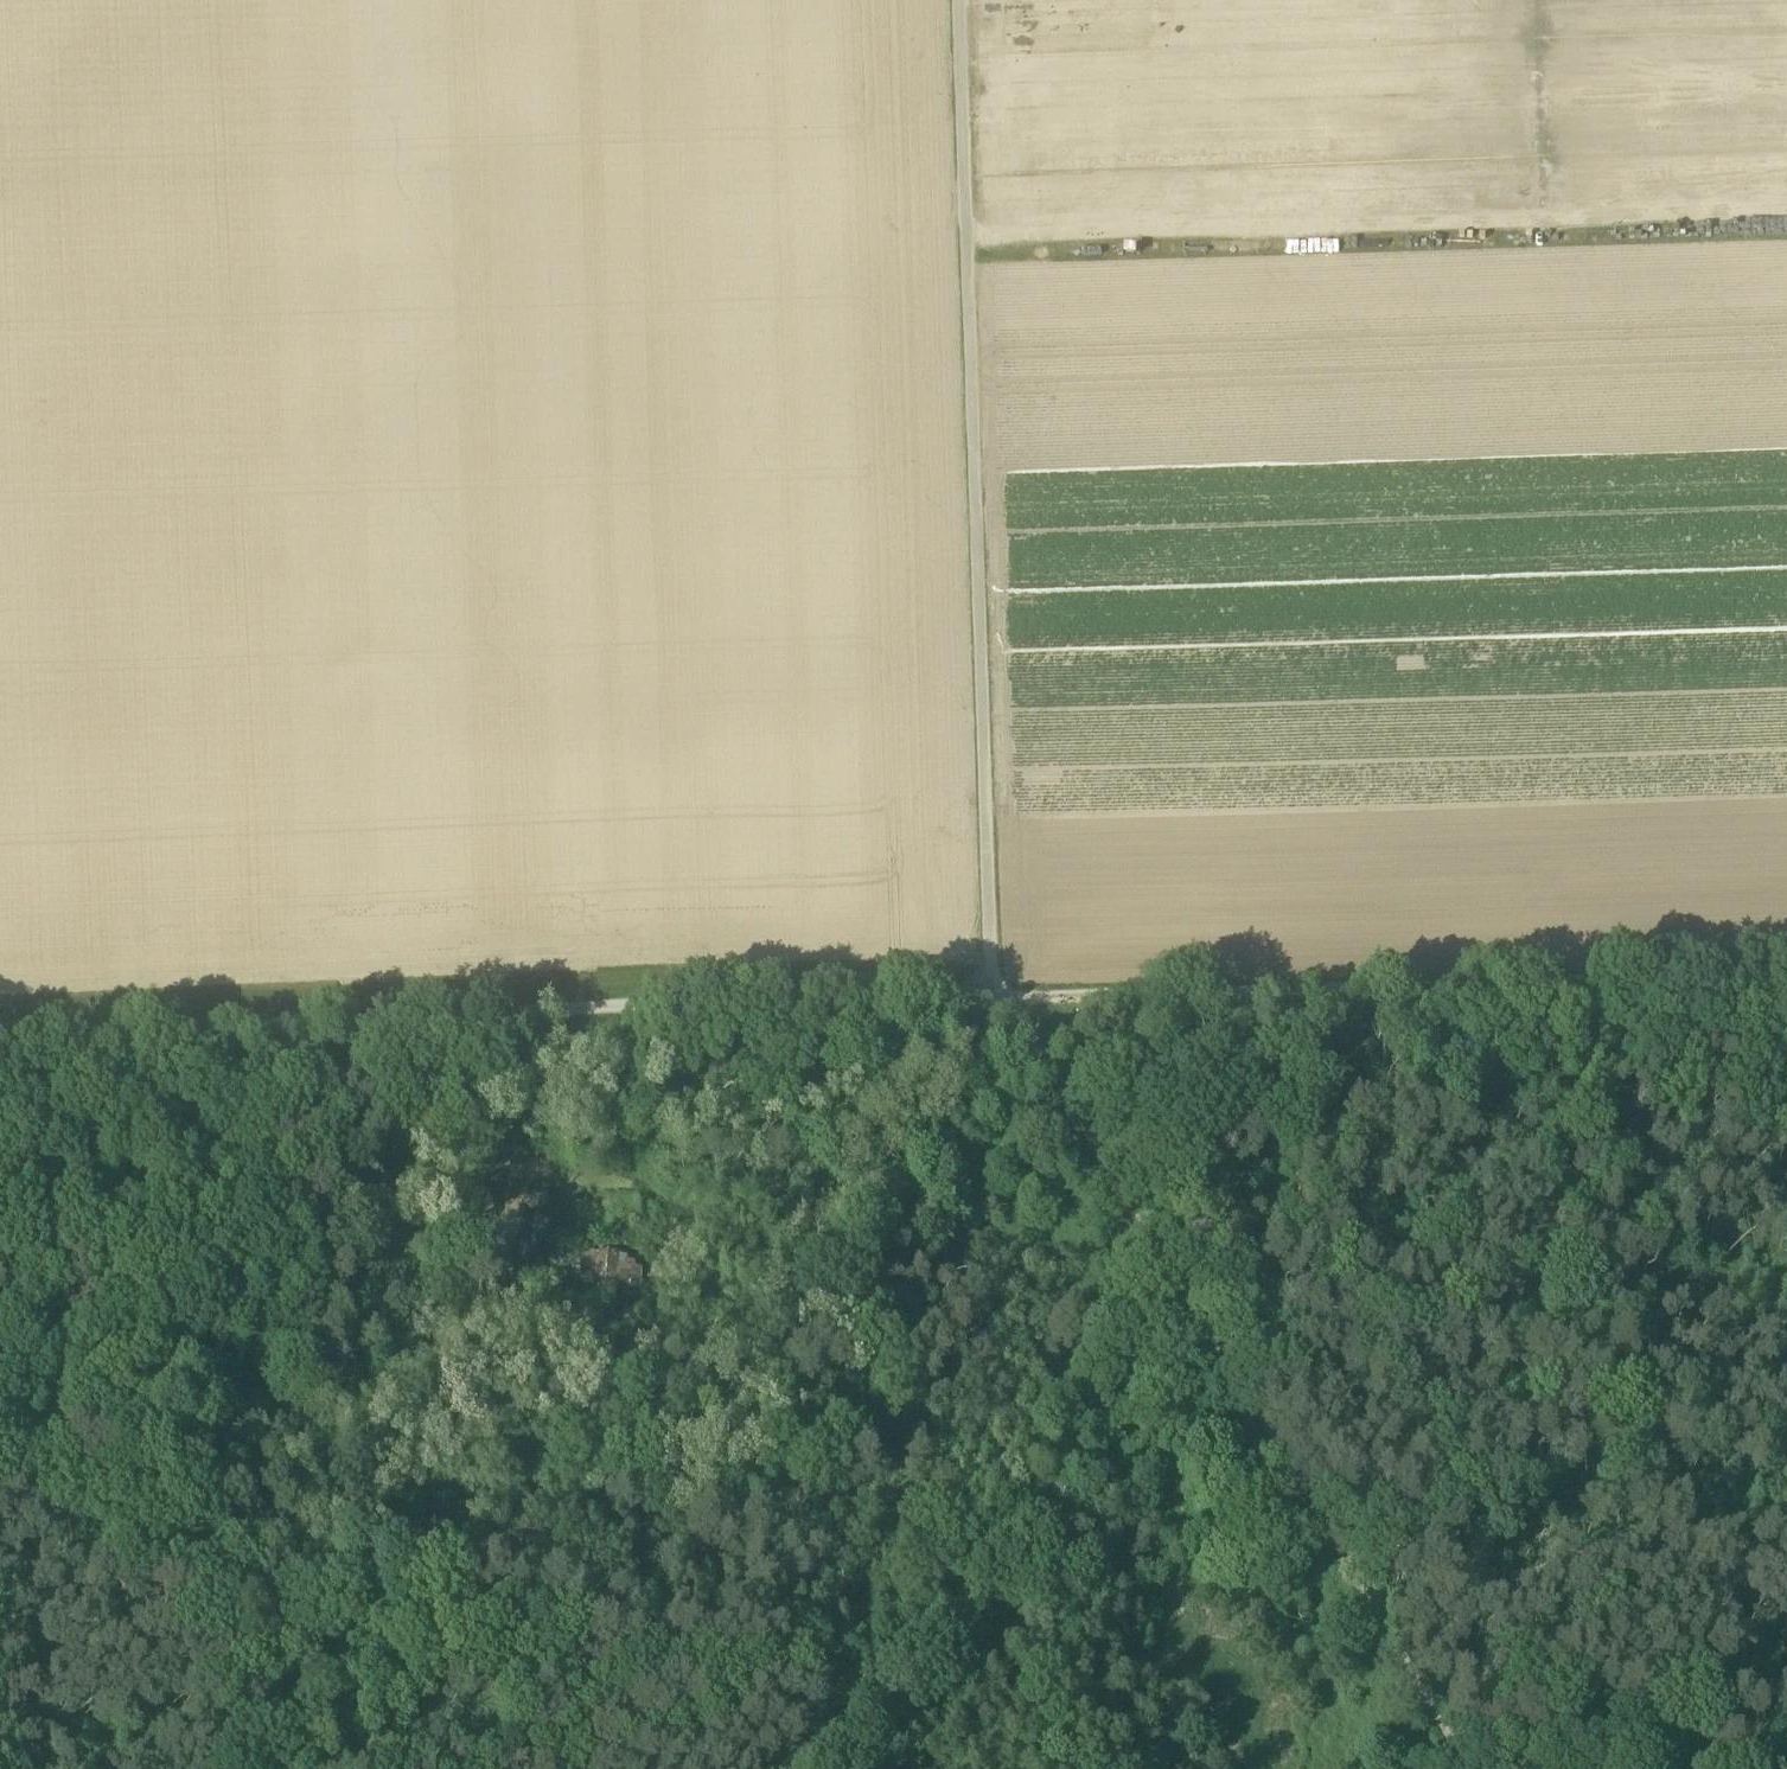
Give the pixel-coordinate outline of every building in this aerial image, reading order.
[(591,1287),(613,1288),(614,1258),(592,1257),(591,1287)]
